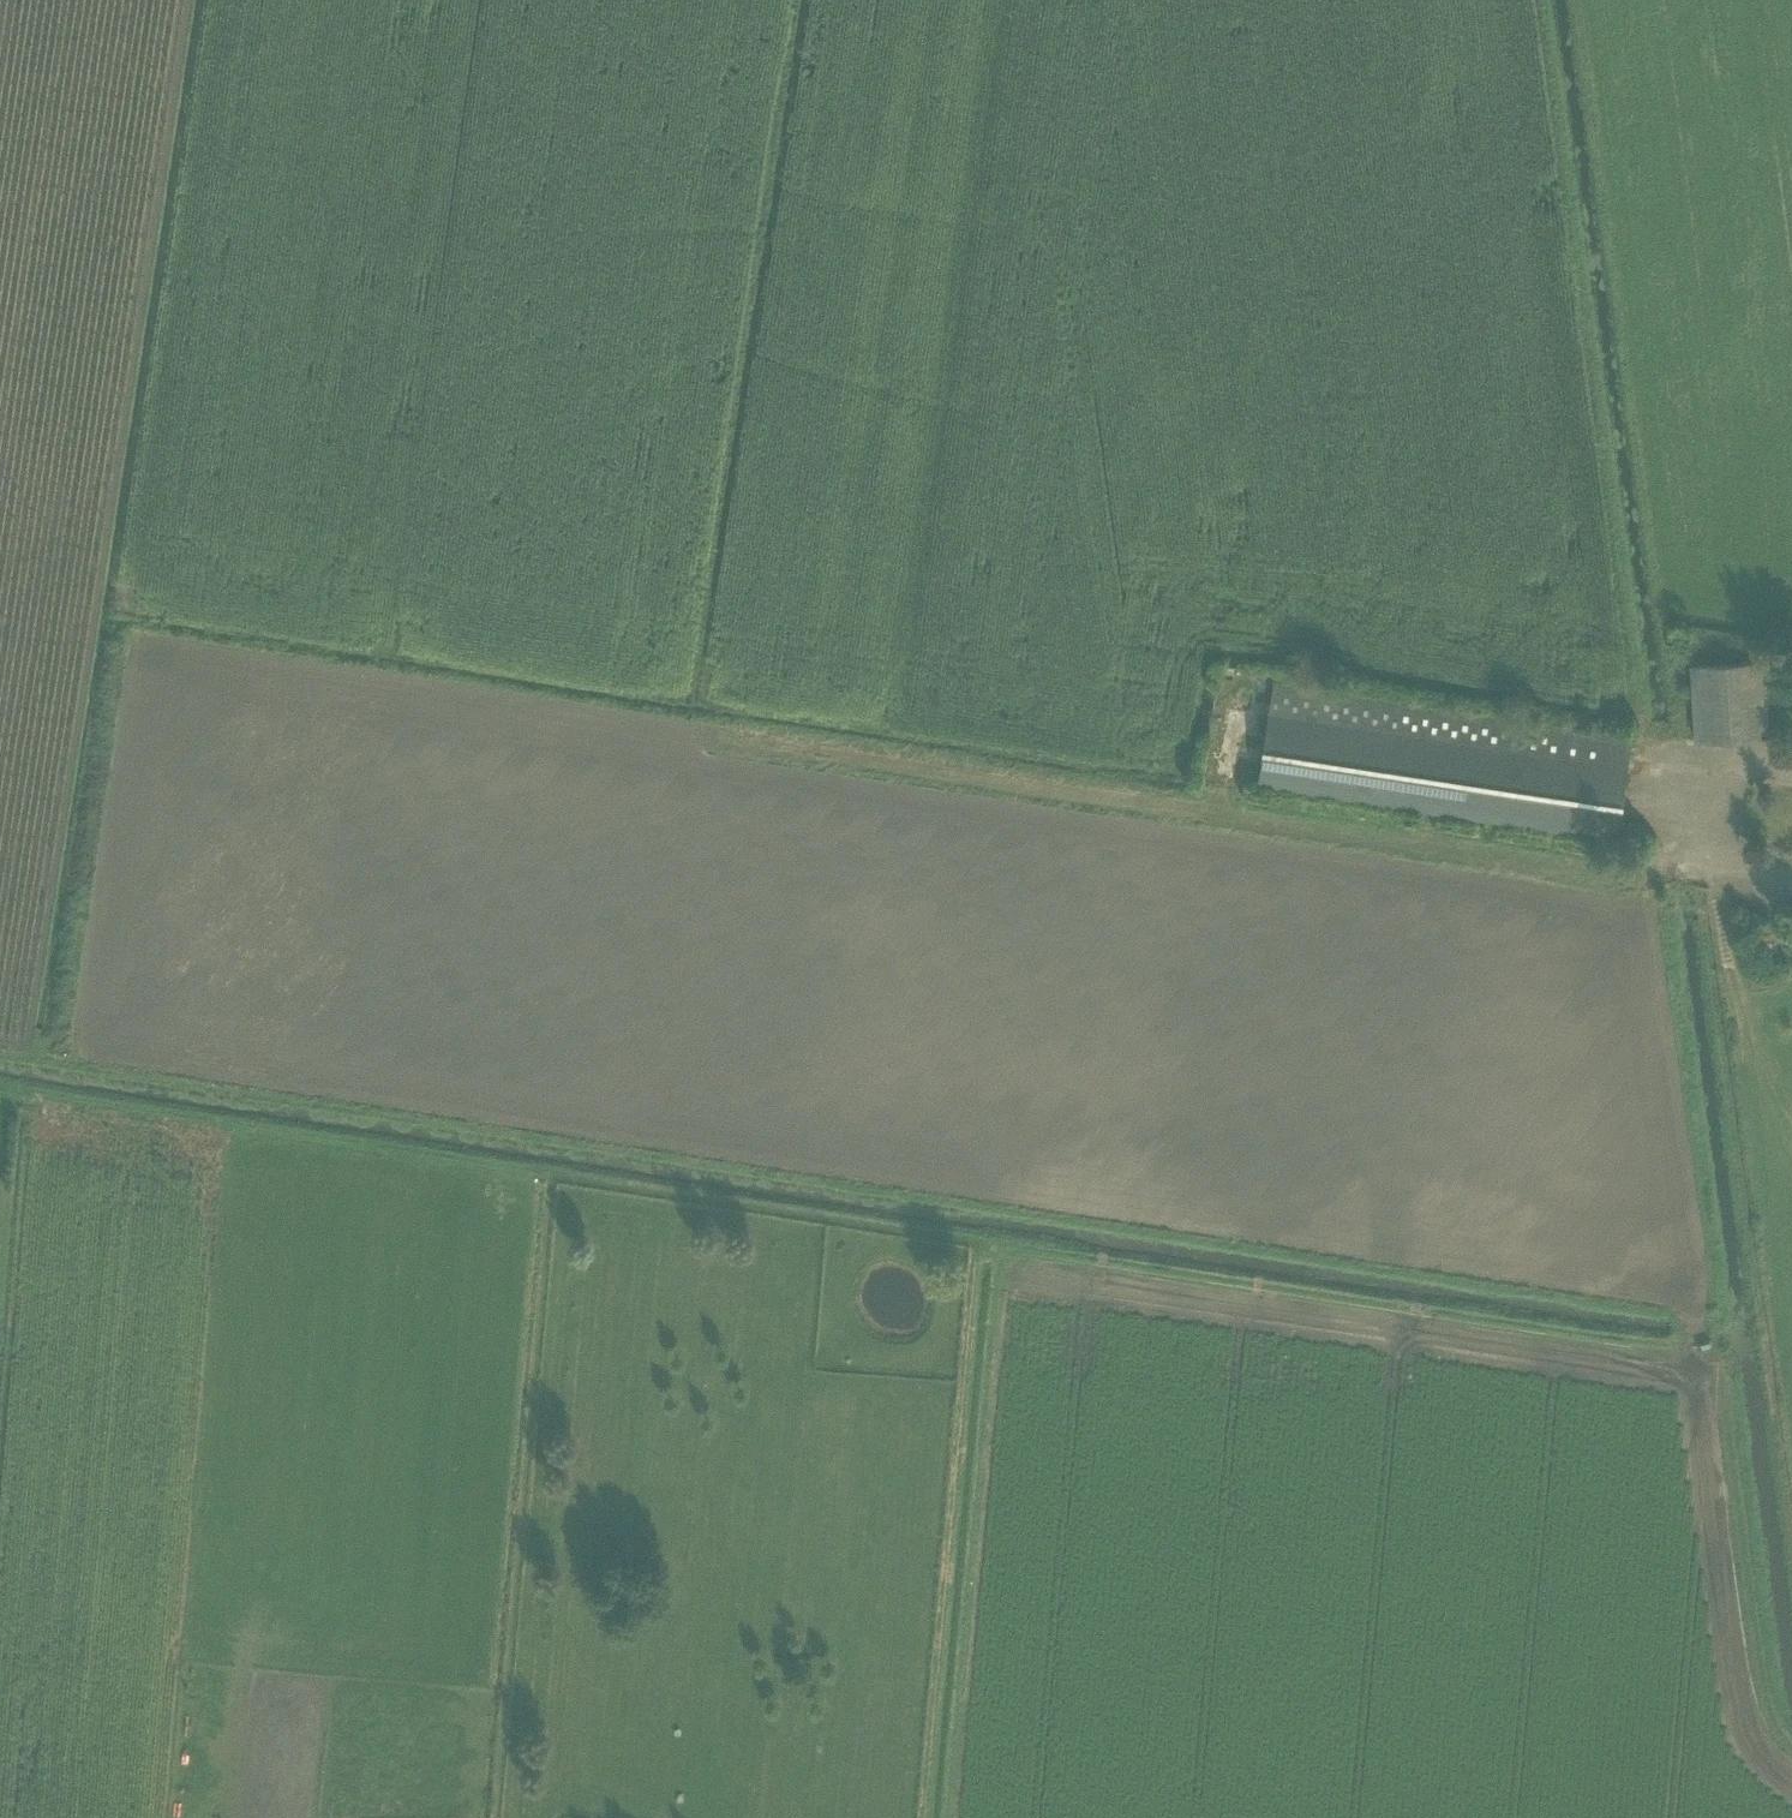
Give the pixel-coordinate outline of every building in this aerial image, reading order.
[(1769,700),(1784,699),(1781,659),(1691,664),(1696,739),(1771,735),(1769,700)] [(1619,838),(1633,733),(1275,678),(1258,781),(1619,838)]
